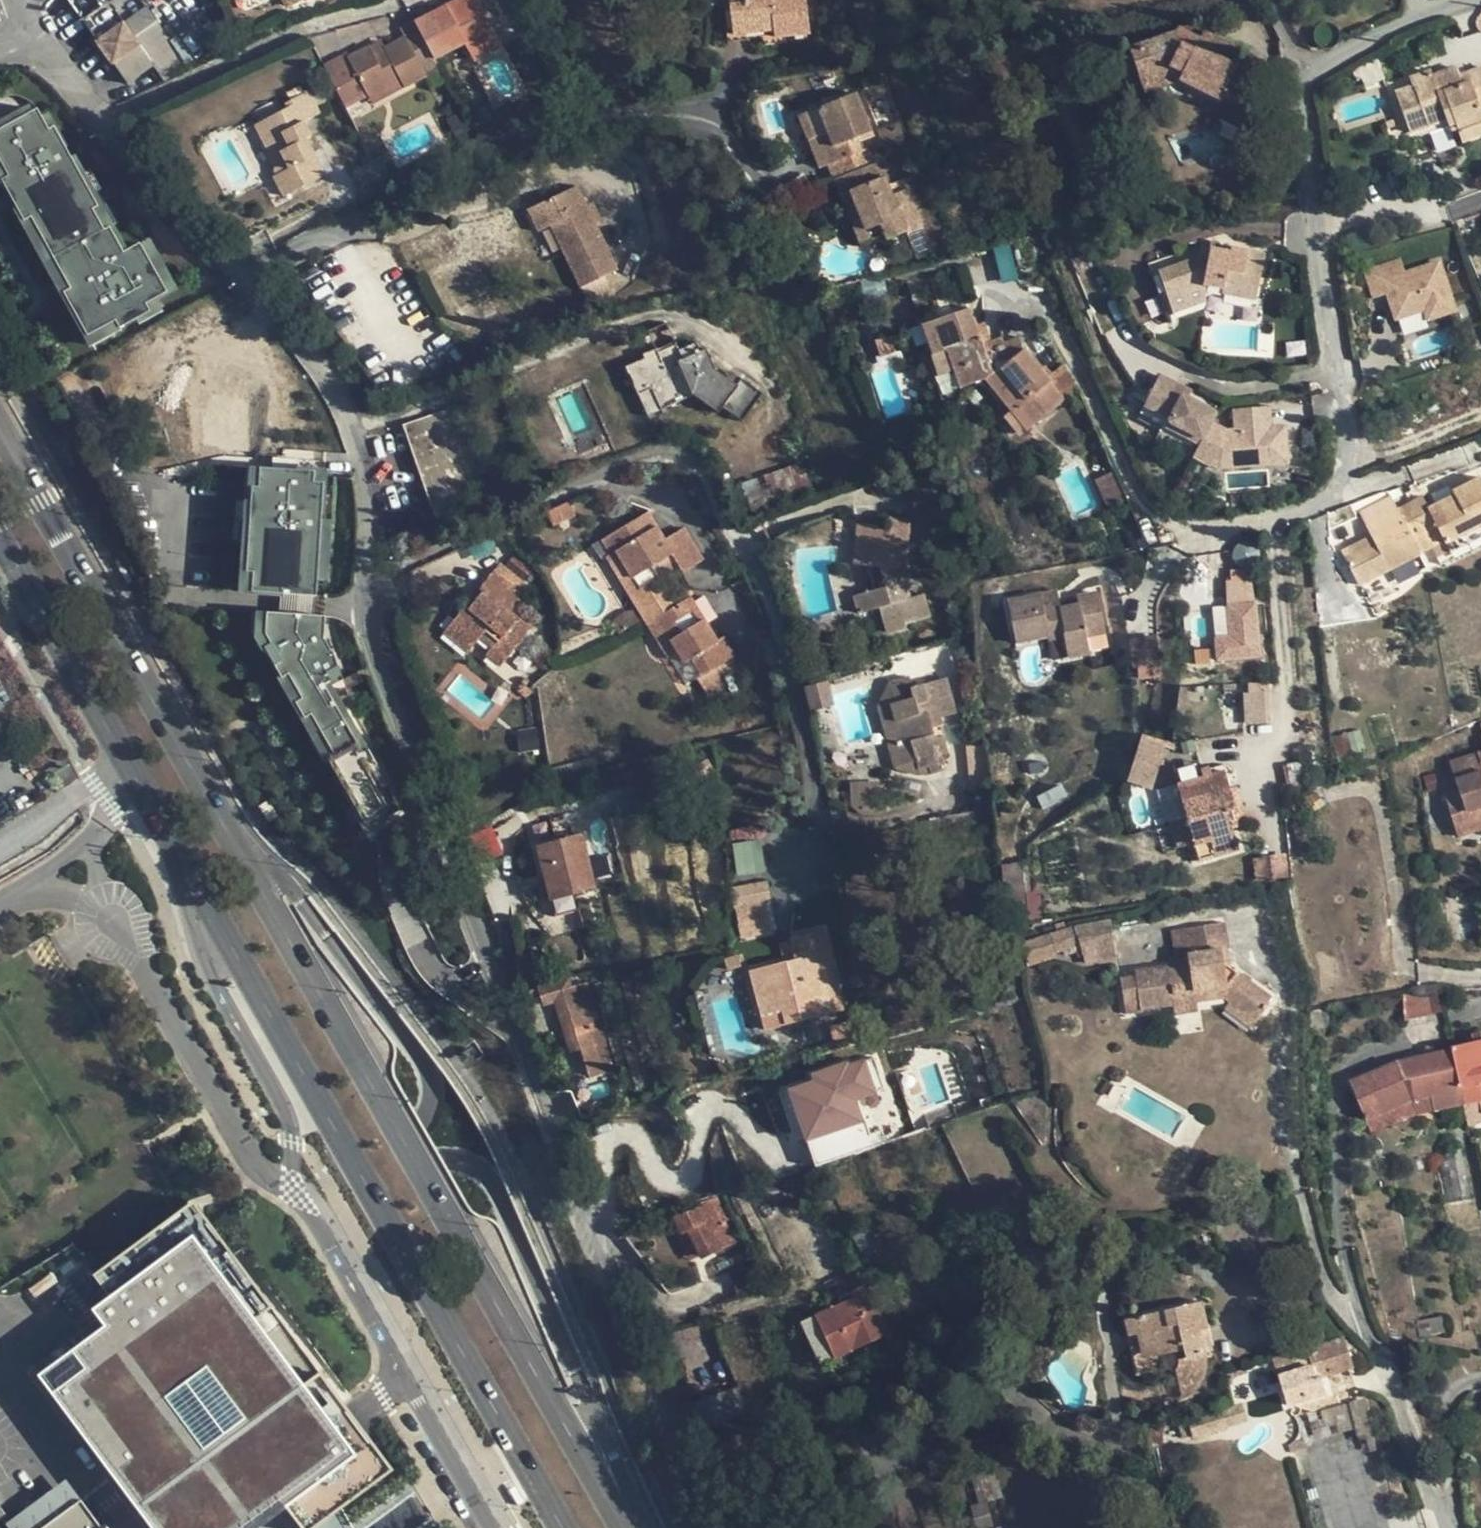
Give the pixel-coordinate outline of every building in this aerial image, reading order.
[(99,3),(80,14),(93,36),(91,38),(105,62),(109,60),(122,82),(149,66),(159,81),(184,66),(141,0),(98,0),(99,3)] [(456,1),(460,7),(451,12),(448,6),(404,29),(410,39),(431,76),(443,70),(437,61),(434,56),(452,45),(455,51),(469,44),(473,50),(500,35),(481,0),(458,0),(456,1)] [(731,2),(735,35),(773,31),(775,37),(810,34),(806,0),(751,0),(731,2)] [(456,1),(448,6),(451,12),(460,7),(456,1)] [(1179,25),(1176,31),(1180,40),(1194,47),(1195,44),(1226,59),(1233,44),(1203,29),(1200,36),(1179,25)] [(1176,31),(1128,48),(1140,82),(1170,72),(1174,83),(1181,80),(1219,100),(1221,97),(1239,106),(1255,74),(1226,59),(1195,44),(1194,47),(1180,40),(1176,31)] [(506,45),(500,35),(473,50),(478,59),(506,45)] [(431,76),(410,39),(389,51),(379,57),(373,46),(352,59),(362,78),(372,97),(404,79),(409,88),(431,76)] [(383,41),(373,46),(379,57),(389,51),(383,41)] [(437,61),(455,51),(452,45),(434,56),(437,61)] [(339,91),(362,78),(352,59),(350,55),(327,67),(339,91)] [(1409,77),(1428,125),(1445,120),(1450,131),(1457,129),(1480,122),(1480,110),(1480,106),(1480,105),(1480,67),(1458,75),(1455,66),(1432,74),(1430,69),(1409,77)] [(1140,82),(1143,91),(1144,93),(1174,83),(1170,72),(1140,82)] [(1428,125),(1409,77),(1408,77),(1411,86),(1394,91),(1409,131),(1428,125)] [(378,106),(409,88),(404,79),(372,97),(378,106)] [(798,116),(808,139),(816,137),(828,165),(863,151),(859,141),(872,136),(855,92),(798,116)] [(304,161),(311,157),(303,141),(308,138),(301,122),(317,113),(306,93),(286,103),(287,107),(255,125),(263,141),(268,138),(278,159),(273,161),(271,167),(273,174),(273,178),(283,197),(314,180),(304,161)] [(0,119),(0,168),(76,343),(179,298),(152,236),(115,252),(48,98),(0,119)] [(1457,129),(1461,142),(1480,136),(1480,122),(1457,129)] [(820,168),(828,165),(816,137),(808,139),(820,168)] [(263,141),(273,161),(278,159),(268,138),(263,141)] [(834,179),(871,164),(865,150),(863,151),(828,165),(834,179)] [(321,176),(311,157),(304,161),(314,180),(321,176)] [(848,190),(886,174),(889,173),(884,159),(871,164),(834,179),(840,193),(848,190)] [(922,224),(924,229),(942,225),(918,172),(903,179),(922,224)] [(860,219),(852,221),(861,244),(867,241),(882,235),(885,240),(900,234),(922,224),(903,179),(891,183),(886,174),(848,190),(860,219)] [(586,205),(577,187),(527,209),(537,232),(551,227),(580,287),(617,269),(595,224),(586,205)] [(840,193),(852,221),(860,219),(848,190),(840,193)] [(593,201),(586,205),(595,224),(603,221),(593,201)] [(951,244),(942,225),(924,229),(933,252),(951,244)] [(1199,257),(1183,262),(1192,288),(1203,284),(1223,288),(1222,293),(1255,299),(1264,254),(1230,247),(1229,251),(1210,247),(1209,249),(1200,248),(1199,257)] [(1401,256),(1362,268),(1372,298),(1386,294),(1398,332),(1459,312),(1440,256),(1405,268),(1401,256)] [(1167,295),(1192,288),(1183,262),(1158,270),(1167,295)] [(1206,294),(1203,284),(1192,288),(1196,297),(1206,294)] [(1170,304),(1196,297),(1192,288),(1167,295),(1170,304)] [(986,380),(1010,411),(1060,394),(1046,377),(1023,347),(1019,337),(1004,341),(1002,337),(983,344),(970,308),(921,324),(939,373),(952,369),(959,388),(986,380)] [(126,350),(138,381),(188,361),(176,332),(126,350)] [(903,347),(898,334),(876,342),(881,355),(903,347)] [(650,390),(660,411),(692,396),(717,413),(721,408),(741,421),(762,392),(740,378),(736,384),(714,369),(706,349),(700,351),(696,342),(678,350),(675,345),(657,352),(655,349),(642,354),(643,358),(625,367),(637,395),(650,390)] [(199,448),(228,451),(242,452),(241,463),(249,463),(252,463),(259,360),(206,355),(199,448)] [(1060,394),(1076,389),(1062,364),(1046,377),(1060,394)] [(1219,463),(1226,428),(1211,420),(1216,409),(1188,396),(1174,389),(1177,381),(1160,372),(1153,387),(1163,392),(1155,408),(1170,415),(1167,423),(1201,439),(1194,453),(1210,461),(1211,459),(1219,463)] [(1192,388),(1177,381),(1174,389),(1188,396),(1192,388)] [(1163,392),(1153,387),(1145,403),(1155,408),(1163,392)] [(1077,390),(1076,389),(1060,394),(1064,400),(1077,390)] [(647,417),(660,411),(650,390),(637,395),(647,417)] [(60,392),(52,395),(55,403),(64,401),(60,392)] [(1064,400),(1060,394),(1010,411),(1014,416),(1015,415),(1025,430),(1064,400)] [(1236,427),(1226,428),(1219,463),(1268,460),(1269,450),(1286,449),(1286,425),(1272,426),(1265,426),(1264,405),(1235,406),(1236,427)] [(434,531),(488,514),(455,410),(400,427),(434,531)] [(1018,436),(1025,430),(1015,415),(1014,416),(1007,421),(1018,436)] [(1286,449),(1269,450),(1268,460),(1287,460),(1286,449)] [(228,462),(241,463),(242,452),(228,451),(228,462)] [(786,466),(797,493),(815,484),(804,458),(786,466)] [(241,463),(240,472),(248,472),(249,463),(241,463)] [(762,508),(797,493),(786,466),(750,481),(762,508)] [(1448,495),(1451,500),(1427,513),(1445,543),(1458,536),(1480,523),(1480,487),(1474,476),(1446,491),(1448,495)] [(1448,495),(1424,508),(1427,513),(1451,500),(1448,495)] [(1445,543),(1427,513),(1424,508),(1417,497),(1393,511),(1386,500),(1357,516),(1371,541),(1374,546),(1343,564),(1366,604),(1426,569),(1419,557),(1445,543)] [(562,504),(541,513),(548,529),(568,520),(562,504)] [(634,592),(654,580),(647,568),(667,557),(677,576),(699,563),(677,525),(655,538),(642,516),(597,540),(606,556),(612,553),(634,592)] [(861,569),(872,569),(885,570),(889,587),(876,590),(858,594),(861,612),(877,608),(883,634),(904,629),(903,624),(929,619),(924,597),(908,601),(902,573),(909,572),(912,521),(894,521),(893,531),(864,529),(862,549),(861,569)] [(1458,536),(1445,543),(1450,553),(1480,536),(1480,523),(1458,536)] [(854,549),(862,549),(864,529),(855,528),(854,549)] [(1339,559),(1343,564),(1374,546),(1371,541),(1339,559)] [(1208,542),(1208,544),(1190,546),(1192,564),(1210,562),(1211,574),(1234,571),(1231,542),(1208,542)] [(672,610),(654,580),(634,592),(612,553),(606,556),(602,558),(661,659),(670,654),(652,621),(672,610)] [(872,569),(876,590),(889,587),(885,570),(872,569)] [(448,619),(473,640),(477,635),(488,645),(502,657),(524,630),(504,612),(516,596),(488,572),(475,588),(479,591),(466,605),(461,601),(448,619)] [(1214,662),(1261,659),(1255,577),(1224,579),(1226,604),(1210,605),(1214,662)] [(1043,595),(1009,602),(1016,643),(1050,636),(1051,640),(1069,636),(1073,656),(1095,651),(1091,636),(1108,632),(1099,592),(1082,595),(1084,604),(1064,609),(1063,606),(1055,608),(1054,604),(1045,605),(1043,595)] [(345,676),(309,602),(255,629),(322,765),(360,746),(329,684),(345,676)] [(670,654),(661,659),(679,689),(690,683),(698,699),(716,690),(707,673),(727,662),(716,645),(710,648),(683,603),(672,610),(652,621),(670,654)] [(464,650),(473,640),(448,619),(440,629),(464,650)] [(495,664),(502,657),(488,645),(482,653),(495,664)] [(927,725),(934,722),(933,717),(949,713),(941,680),(907,689),(905,680),(885,684),(891,705),(885,706),(890,725),(887,725),(894,750),(889,752),(893,768),(910,763),(912,769),(922,766),(924,773),(942,769),(937,752),(943,750),(939,736),(931,738),(927,725)] [(801,686),(807,710),(824,705),(819,681),(801,686)] [(1244,683),(1246,723),(1266,723),(1265,682),(1244,683)] [(939,736),(934,722),(927,725),(931,738),(939,736)] [(884,753),(889,752),(894,750),(887,725),(877,728),(884,753)] [(982,747),(965,748),(968,785),(984,784),(982,747)] [(1449,761),(1458,791),(1445,795),(1458,836),(1480,829),(1480,751),(1449,761)] [(1158,788),(1166,768),(1151,762),(1143,781),(1158,788)] [(1238,848),(1232,828),(1227,812),(1236,809),(1229,787),(1231,786),(1225,766),(1203,772),(1205,778),(1188,783),(1186,778),(1176,780),(1186,816),(1193,843),(1198,860),(1238,848)] [(720,793),(722,792),(721,772),(710,781),(720,793)] [(873,782),(846,782),(846,790),(846,798),(849,806),(856,815),(873,814),(873,782)] [(1237,785),(1231,786),(1229,787),(1236,809),(1227,812),(1232,828),(1247,823),(1237,785)] [(1175,848),(1193,843),(1186,816),(1168,820),(1175,848)] [(552,827),(556,841),(574,836),(571,823),(552,827)] [(489,832),(470,840),(479,864),(499,856),(489,832)] [(575,894),(595,890),(581,834),(574,836),(556,841),(537,845),(554,915),(579,909),(575,894)] [(733,842),(735,876),(764,873),(762,840),(733,842)] [(1027,864),(1001,867),(1002,888),(1004,921),(1034,918),(1027,864)] [(766,931),(760,905),(734,912),(741,938),(766,931)] [(1073,930),(1050,937),(1054,954),(1063,951),(1064,955),(1076,953),(1077,957),(1081,956),(1083,963),(1114,959),(1108,921),(1074,927),(1073,930)] [(1173,957),(1187,955),(1187,953),(1228,946),(1224,922),(1169,930),(1173,957)] [(791,937),(792,941),(796,960),(785,963),(784,960),(750,970),(766,1031),(839,1013),(829,972),(832,971),(822,929),(791,937)] [(1029,961),(1054,954),(1050,937),(1023,945),(1029,961)] [(780,944),(784,960),(785,963),(796,960),(792,941),(780,944)] [(1194,992),(1196,1004),(1223,999),(1228,1003),(1255,1022),(1268,1004),(1267,1002),(1270,997),(1231,967),(1228,946),(1187,953),(1187,955),(1188,962),(1189,972),(1169,975),(1167,965),(1135,971),(1135,977),(1119,979),(1124,1003),(1139,1001),(1140,1008),(1172,1003),(1171,996),(1194,992)] [(1188,962),(1167,965),(1169,975),(1189,972),(1188,962)] [(576,1003),(569,980),(529,992),(532,1001),(539,999),(542,1007),(555,1003),(570,1052),(582,1049),(590,1075),(601,1072),(587,1023),(598,1020),(591,999),(576,1003)] [(1197,1011),(1196,1004),(1194,992),(1171,996),(1172,1003),(1174,1015),(1197,1011)] [(1403,995),(1404,1015),(1437,1014),(1437,995),(1403,995)] [(1125,1011),(1140,1008),(1139,1001),(1124,1003),(1125,1011)] [(1250,1029),(1255,1022),(1228,1003),(1223,1010),(1250,1029)] [(829,1026),(834,1044),(850,1040),(861,1037),(857,1020),(829,1026)] [(1450,1046),(1451,1049),(1463,1103),(1480,1099),(1480,1039),(1450,1046)] [(1463,1103),(1451,1049),(1396,1061),(1349,1081),(1366,1120),(1410,1102),(1430,1097),(1433,1110),(1463,1103)] [(571,1075),(584,1073),(580,1051),(568,1053),(571,1075)] [(787,1088),(812,1165),(871,1146),(856,1099),(877,1092),(865,1054),(810,1072),(813,1080),(787,1088)] [(574,1106),(605,1095),(600,1082),(570,1092),(574,1106)] [(579,1120),(610,1109),(605,1095),(574,1106),(579,1120)] [(1416,1112),(1433,1110),(1430,1097),(1410,1102),(1366,1120),(1370,1131),(1416,1112)] [(1438,1151),(1440,1160),(1446,1160),(1465,1158),(1470,1158),(1468,1146),(1438,1151)] [(1478,1205),(1470,1158),(1465,1158),(1446,1160),(1440,1160),(1449,1210),(1478,1205)] [(1209,1162),(1202,1173),(1223,1170),(1209,1162)] [(723,1194),(700,1201),(701,1205),(674,1216),(683,1234),(687,1233),(698,1257),(733,1241),(723,1222),(734,1217),(723,1194)] [(689,1261),(698,1257),(687,1233),(683,1234),(678,1237),(689,1261)] [(192,1235),(141,1273),(126,1253),(77,1288),(105,1326),(39,1375),(152,1527),(258,1527),(287,1507),(301,1527),(312,1527),(390,1470),(360,1428),(319,1372),(304,1384),(192,1235)] [(819,1314),(838,1355),(887,1332),(866,1286),(839,1297),(841,1304),(819,1314)] [(1201,1301),(1124,1319),(1137,1373),(1163,1367),(1160,1355),(1183,1349),(1185,1358),(1205,1353),(1198,1330),(1206,1328),(1201,1301)] [(819,1364),(838,1355),(819,1314),(801,1323),(819,1364)] [(1344,1338),(1331,1342),(1272,1360),(1278,1378),(1309,1367),(1314,1379),(1353,1367),(1344,1338)] [(1278,1378),(1282,1390),(1314,1379),(1309,1367),(1278,1378)] [(845,1452),(836,1453),(838,1466),(846,1465),(845,1452)] [(80,1500),(42,1527),(101,1527),(80,1500)] [(970,1506),(976,1527),(990,1527),(993,1527),(987,1501),(970,1506)]
